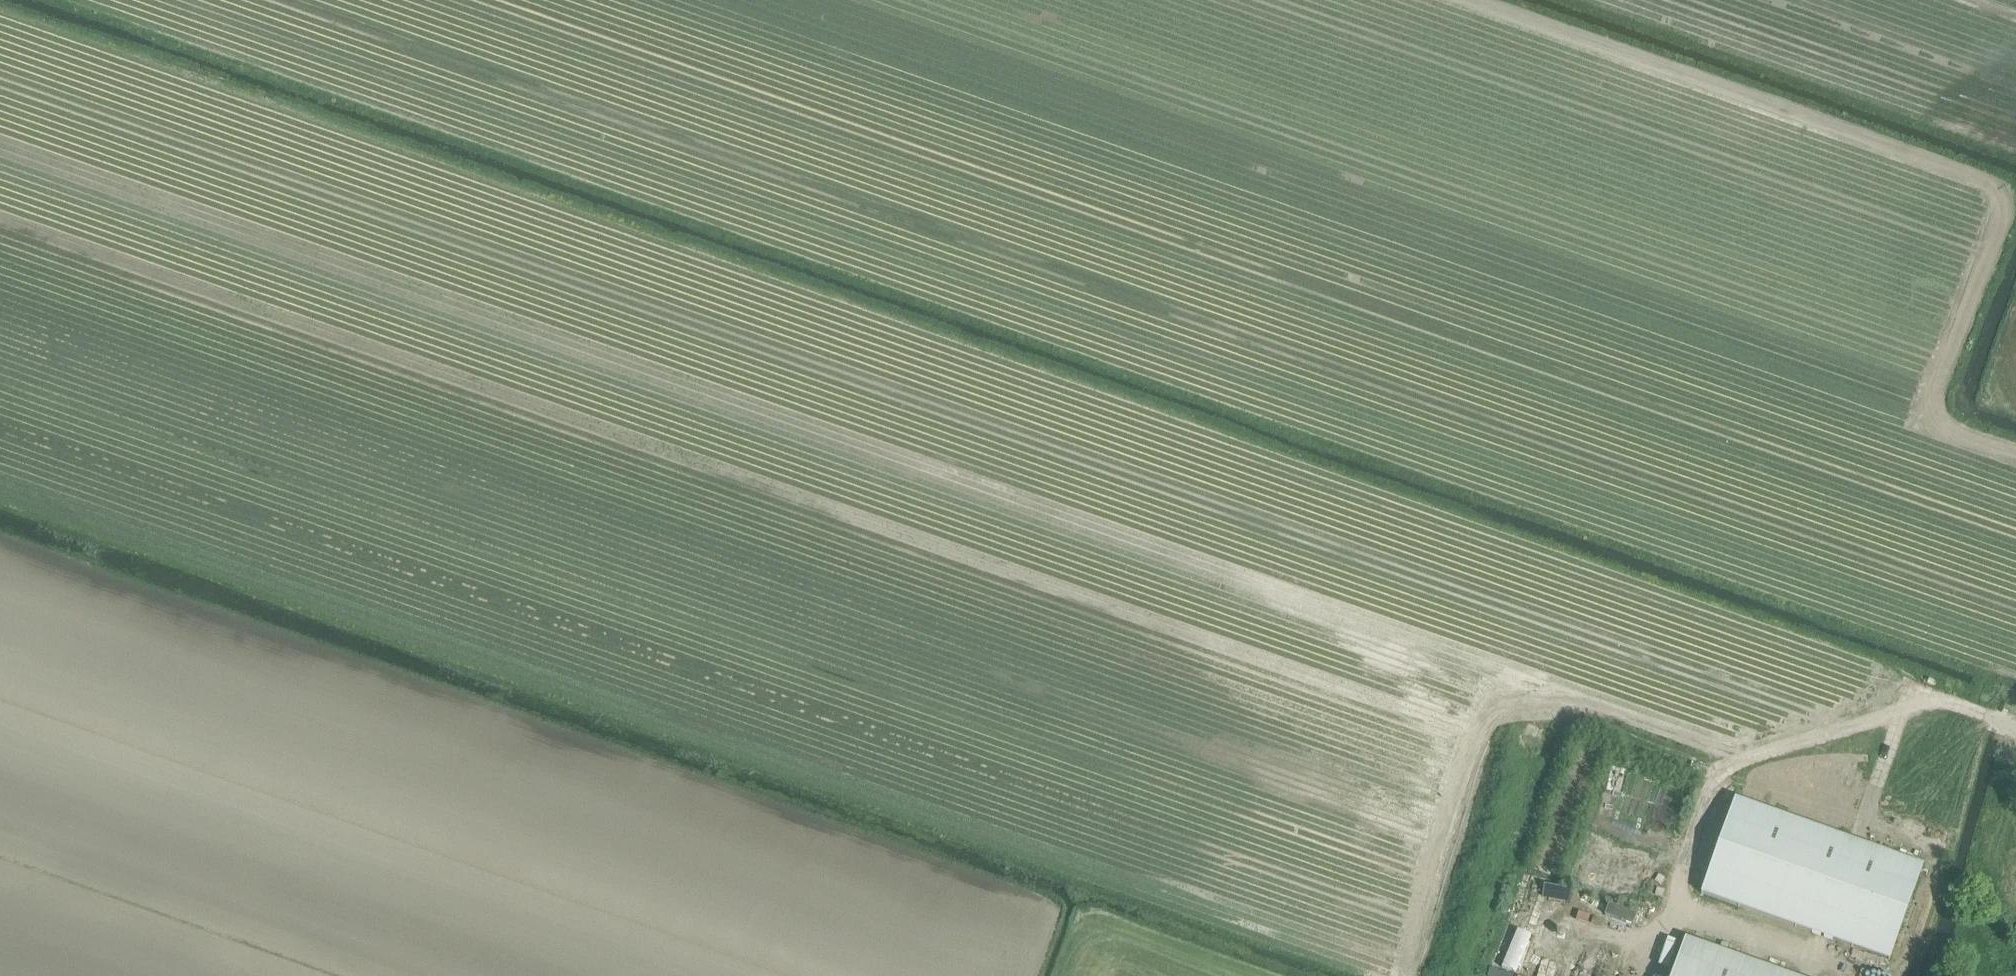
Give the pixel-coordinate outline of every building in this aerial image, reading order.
[(1701,893),(1890,960),(1924,866),(1734,799),(1701,893)] [(1685,939),(1672,975),(1791,975),(1685,939)]
